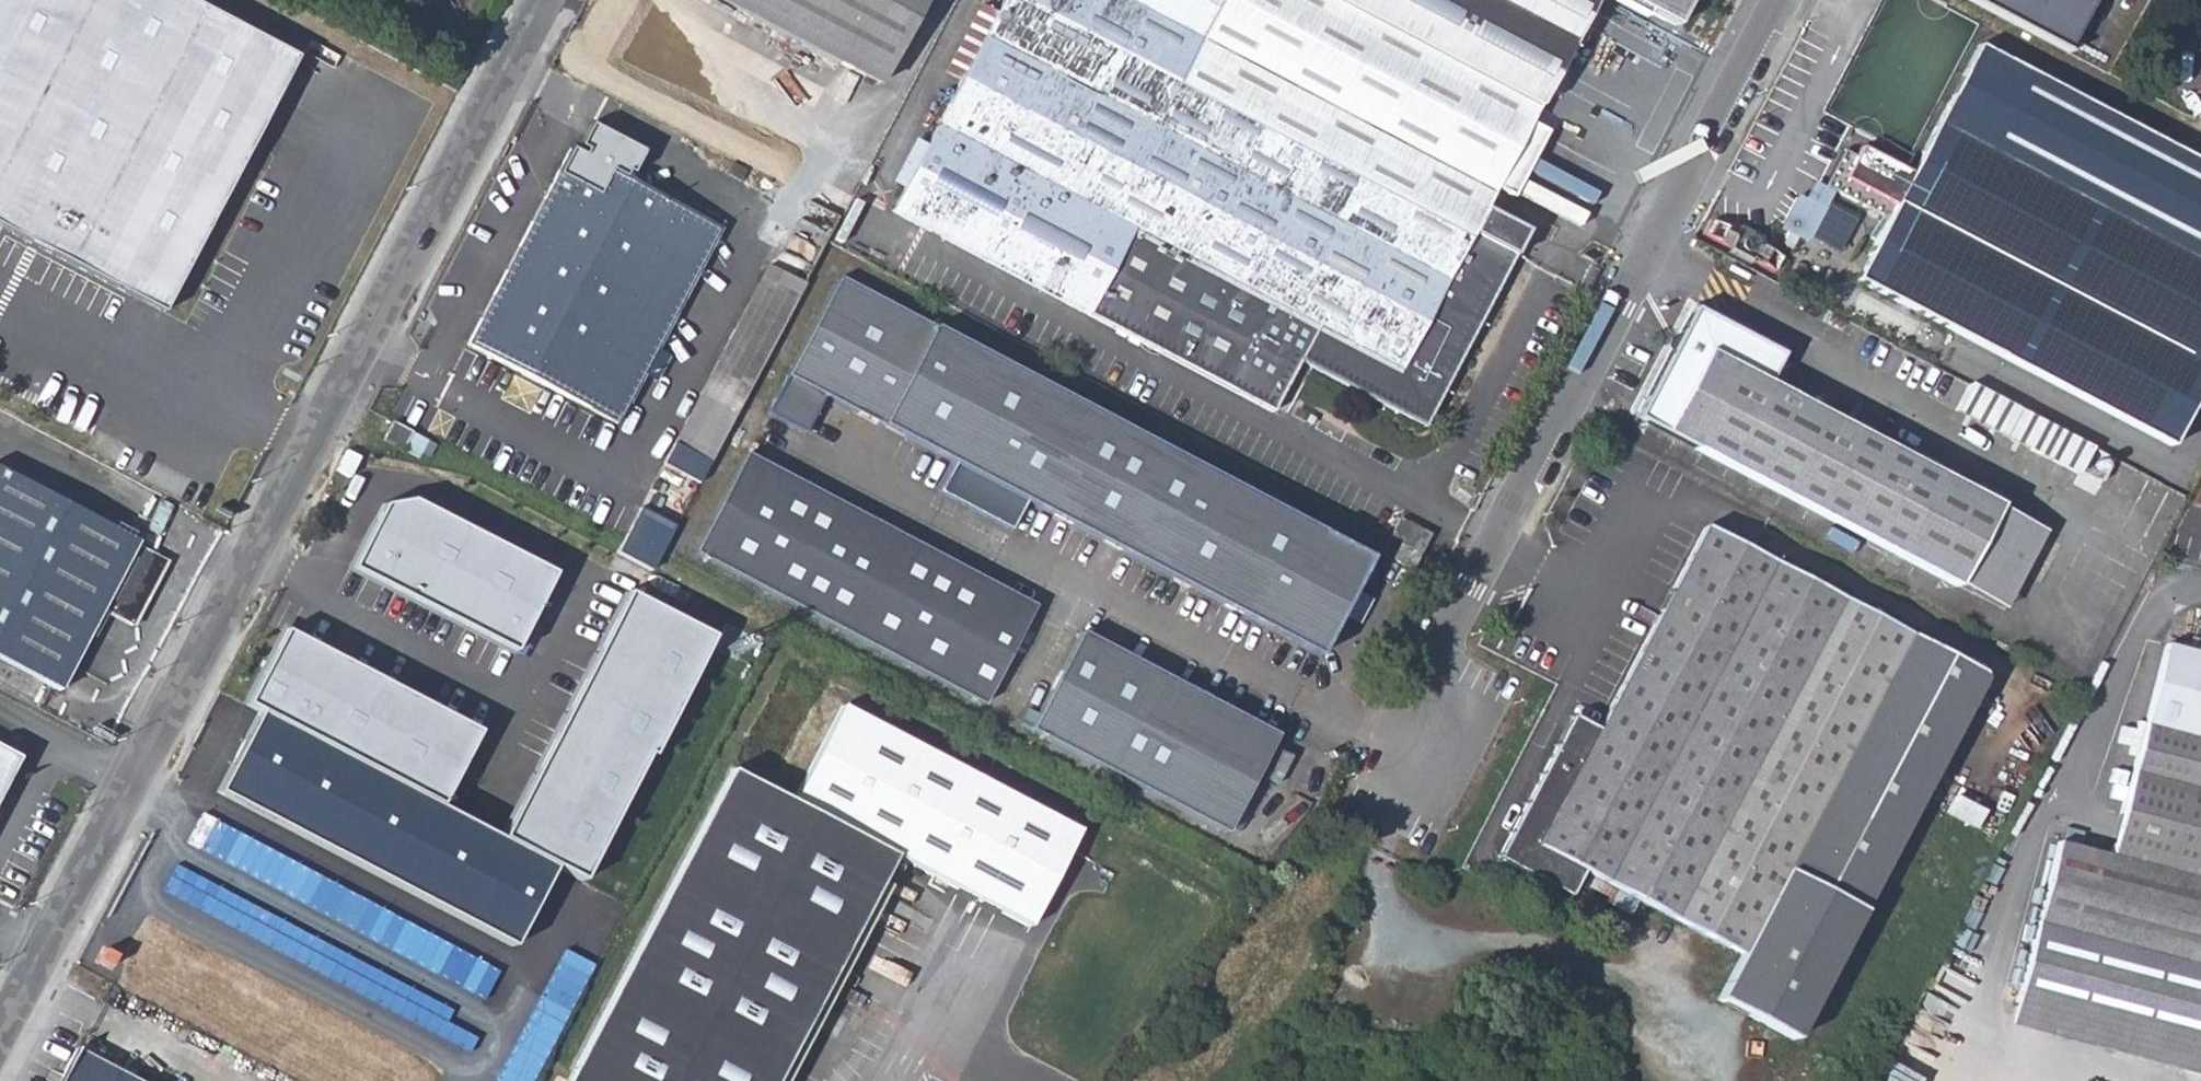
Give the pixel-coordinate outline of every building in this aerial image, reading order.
[(161,312),(294,57),(186,0),(0,0),(0,227),(161,312)] [(878,86),(923,0),(718,0),(878,86)] [(891,212),(1274,414),(1301,363),(1423,427),(1515,254),(1526,233),(1493,215),(1483,210),(1532,117),(1595,0),(1004,0),(891,212)] [(1672,27),(1687,0),(1622,0),(1672,27)] [(2068,47),(2093,0),(1978,0),(2068,47)] [(1924,147),(1909,175),(1868,152),(1862,163),(1853,158),(1842,152),(1824,186),(1886,220),(1855,281),(2169,445),(2200,385),(2200,164),(1976,46),(1924,147)] [(1483,210),(1493,215),(1541,122),(1532,117),(1483,210)] [(1853,158),(1862,163),(1868,152),(1860,147),(1853,158)] [(467,344),(616,426),(722,230),(570,151),(467,344)] [(825,394),(881,424),(932,327),(839,277),(768,411),(805,431),(825,394)] [(735,330),(771,349),(797,300),(761,281),(735,330)] [(1999,506),(1772,386),(1787,357),(1695,309),(1637,419),(1956,586),(1999,506)] [(1026,502),(1074,527),(1125,431),(932,327),(881,424),(954,463),(1026,502)] [(764,361),(728,343),(715,369),(701,397),(736,415),(751,387),(764,361)] [(2092,449),(1898,346),(1885,369),(2080,472),(2092,449)] [(392,423),(388,431),(406,441),(410,433),(392,423)] [(401,452),(406,441),(388,431),(382,442),(401,452)] [(1368,559),(1125,431),(1074,527),(1317,654),(1368,559)] [(693,554),(981,704),(1031,608),(744,457),(693,554)] [(1011,531),(1026,502),(954,463),(937,493),(1011,531)] [(132,626),(166,559),(0,468),(0,660),(58,690),(100,611),(132,626)] [(373,498),(336,565),(513,654),(556,575),(402,495),(373,498)] [(618,550),(653,568),(676,523),(642,505),(618,550)] [(1956,586),(2000,610),(2044,531),(1999,506),(1956,586)] [(1399,519),(1388,539),(1400,546),(1419,556),(1430,536),(1399,519)] [(1581,870),(1589,874),(1617,889),(1738,952),(1716,998),(1792,1038),(1984,676),(1705,529),(1596,732),(1570,718),(1497,856),(1568,894),(1581,870)] [(1412,570),(1419,556),(1400,546),(1393,560),(1412,570)] [(615,589),(485,831),(554,869),(579,883),(647,754),(651,756),(712,638),(615,589)] [(232,699),(259,713),(387,781),(435,805),(477,731),(270,627),(232,699)] [(2196,654),(2165,646),(2115,832),(2109,854),(2057,840),(2015,1000),(2200,1051),(2200,633),(2196,654)] [(1029,729),(1224,832),(1253,776),(1258,778),(1260,775),(1276,782),(1290,755),(1269,745),(1274,736),(1080,635),(1038,713),(1029,729)] [(1029,927),(1082,828),(839,697),(785,797),(895,856),(904,861),(1029,927)] [(1019,723),(1029,729),(1038,713),(1027,709),(1019,723)] [(256,719),(185,842),(490,1002),(554,869),(256,719)] [(18,762),(0,752),(0,799),(18,762)] [(895,856),(785,797),(732,769),(567,1080),(776,1080),(895,856)] [(2063,819),(2057,840),(2109,854),(2115,832),(2063,819)] [(904,861),(895,856),(776,1080),(787,1080),(904,861)] [(1585,883),(1613,897),(1617,889),(1589,874),(1585,883)] [(2015,1000),(2008,1025),(2200,1076),(2200,1051),(2015,1000)] [(76,1048),(59,1080),(138,1080),(76,1048)]
